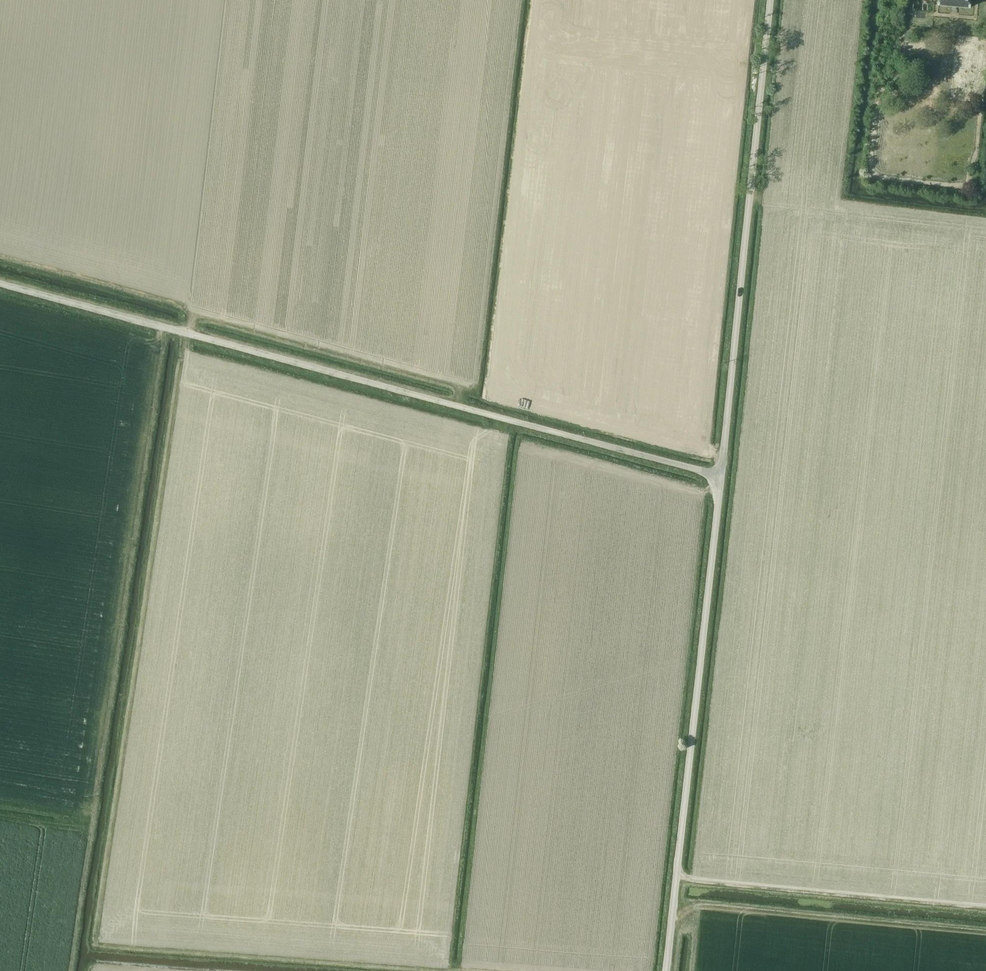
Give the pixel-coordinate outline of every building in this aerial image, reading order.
[(939,6),(970,8),(971,0),(939,0),(939,6)]
